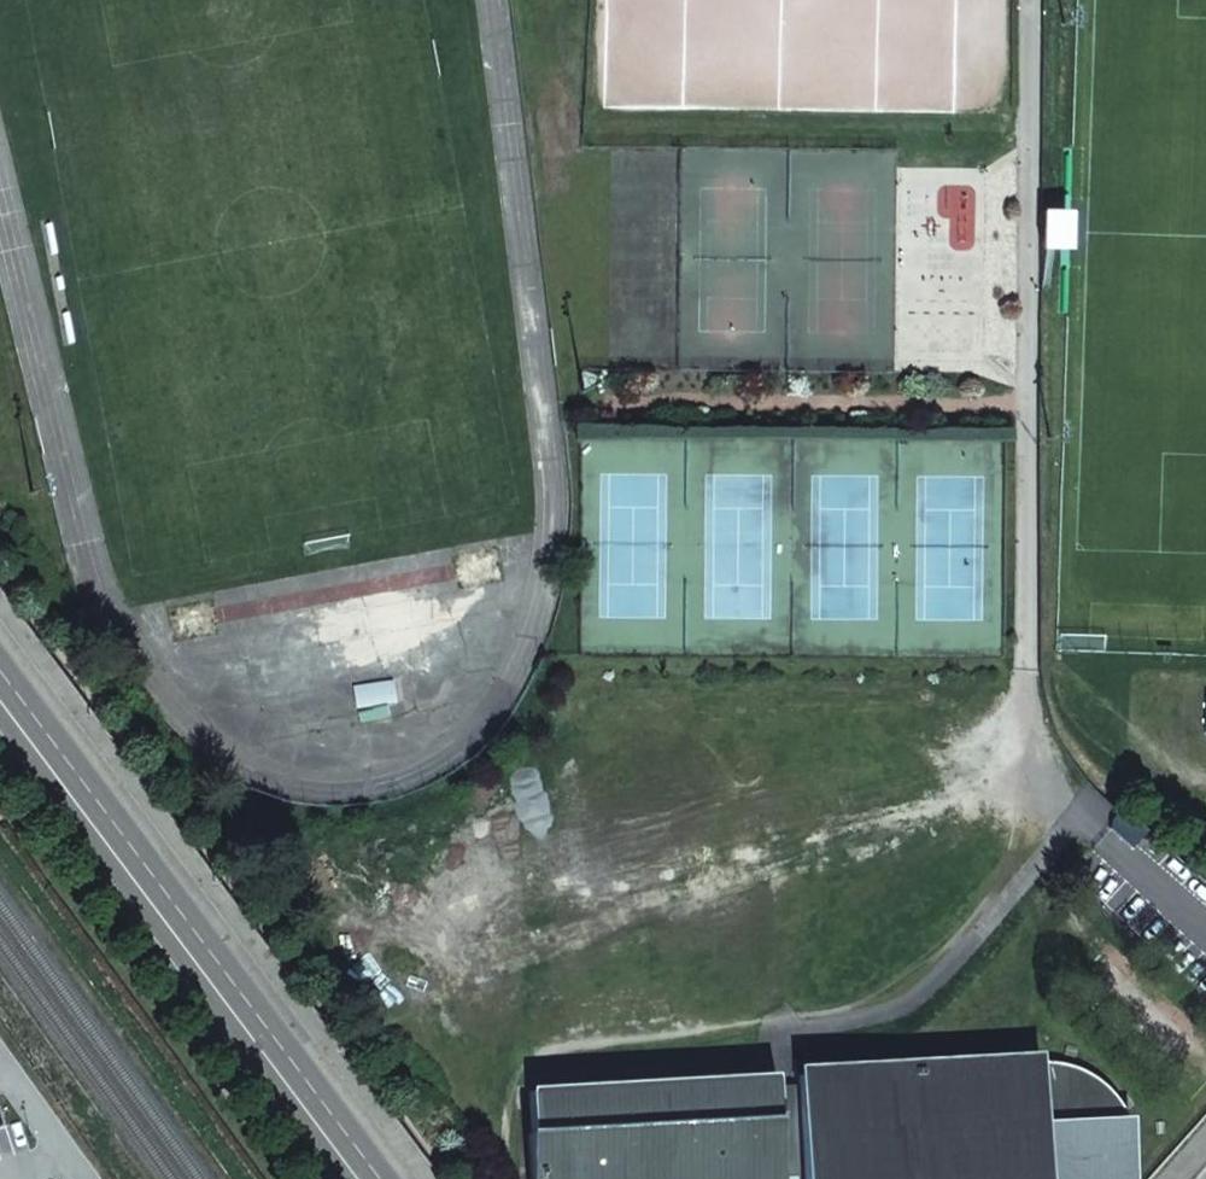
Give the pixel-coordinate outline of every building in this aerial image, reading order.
[(804,1178),(1126,1178),(1132,1162),(1134,1148),(1134,1139),(1132,1130),(1128,1117),(1116,1098),(1107,1087),(1096,1078),(1081,1071),(1048,1062),(798,1076),(799,1090),(804,1178)] [(530,1094),(533,1136),(528,1136),(531,1178),(804,1178),(799,1090),(778,1091),(777,1078),(530,1094)]
